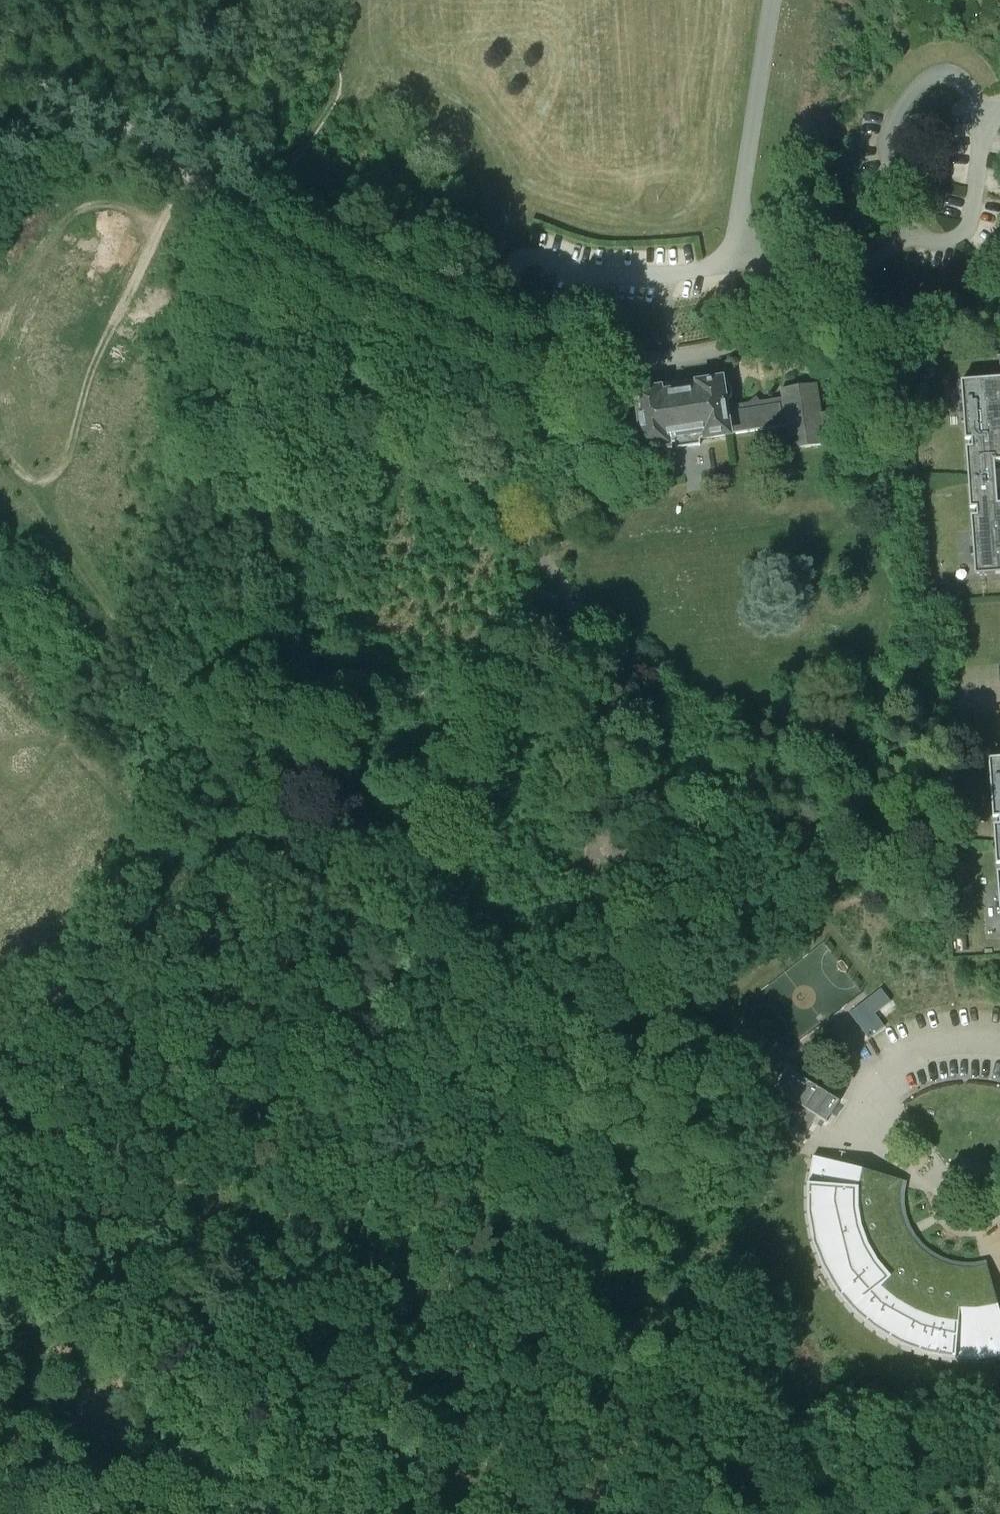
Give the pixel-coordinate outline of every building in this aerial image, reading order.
[(961,382),(962,395),(963,395),(965,419),(970,419),(979,538),(973,538),(975,563),(974,563),(975,576),(999,574),(999,379),(961,382)] [(703,439),(730,434),(729,429),(786,421),(790,451),(854,441),(850,410),(821,415),(816,385),(781,390),(782,399),(760,402),(756,398),(748,404),(725,407),(725,402),(730,399),(733,394),(732,388),(727,384),(722,383),(721,381),(693,385),(692,381),(667,385),(667,389),(638,394),(641,420),(634,421),(629,426),(625,433),(626,440),(631,445),(638,447),(645,446),(646,448),(673,444),(675,444),(677,446),(700,442),(700,440),(703,439)] [(988,759),(989,773),(990,773),(992,797),(997,796),(999,835),(999,758),(988,759)] [(957,939),(958,951),(967,951),(966,939),(957,939)] [(874,1014),(892,1001),(882,988),(850,1014),(869,1039),(884,1027),(874,1014)] [(840,1102),(788,1070),(781,1082),(762,1111),(803,1137),(816,1117),(826,1123),(840,1102)] [(814,1156),(812,1164),(810,1174),(809,1182),(808,1188),(808,1196),(808,1204),(808,1209),(809,1217),(810,1227),(812,1235),(813,1240),(816,1251),(819,1258),(823,1268),(825,1273),(829,1280),(833,1287),(836,1291),(842,1300),(849,1308),(857,1315),(863,1321),(869,1326),(873,1329),(882,1335),(889,1339),(896,1343),(905,1347),(918,1352),(925,1355),(933,1356),(941,1358),(946,1359),(957,1360),(967,1360),(981,1360),(986,1359),(997,1358),(999,1357),(999,1319),(997,1307),(988,1309),(981,1268),(974,1268),(969,1269),(963,1268),(957,1268),(953,1267),(948,1266),(944,1264),(939,1262),(933,1259),(929,1257),(925,1253),(922,1251),(918,1247),(915,1243),(910,1237),(907,1232),(905,1227),(903,1222),(901,1216),(900,1209),(899,1199),(900,1192),(901,1187),(859,1179),(861,1170),(814,1156)]
